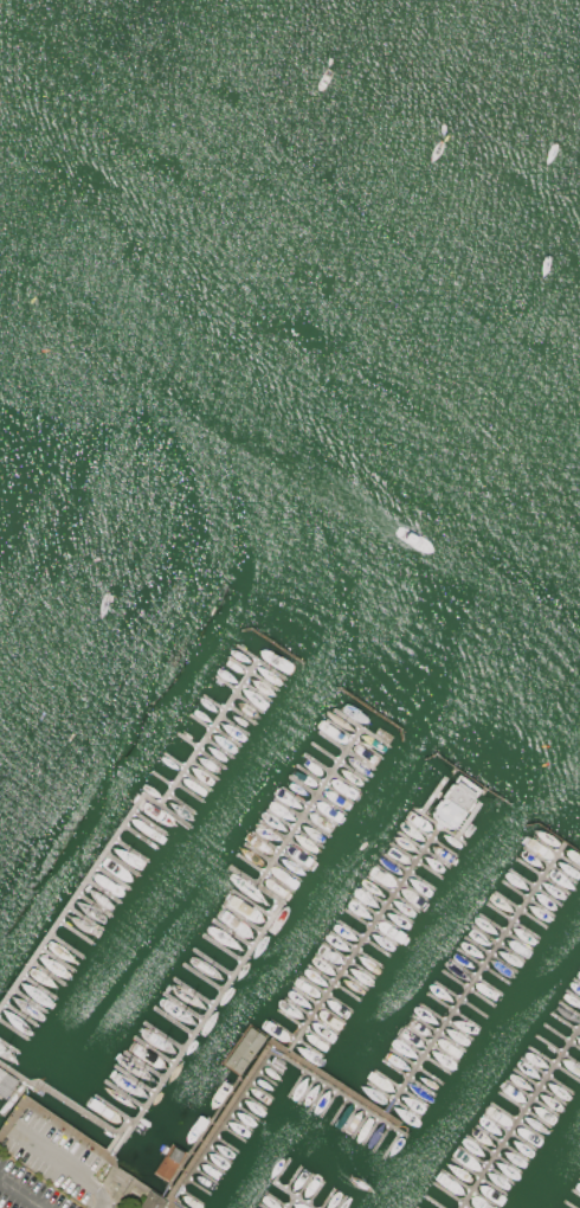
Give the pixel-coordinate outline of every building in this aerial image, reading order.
[(2,1099),(15,1079),(0,1069),(0,1098),(2,1099)] [(166,1201),(161,1207),(137,1207),(149,1190),(166,1201)]
